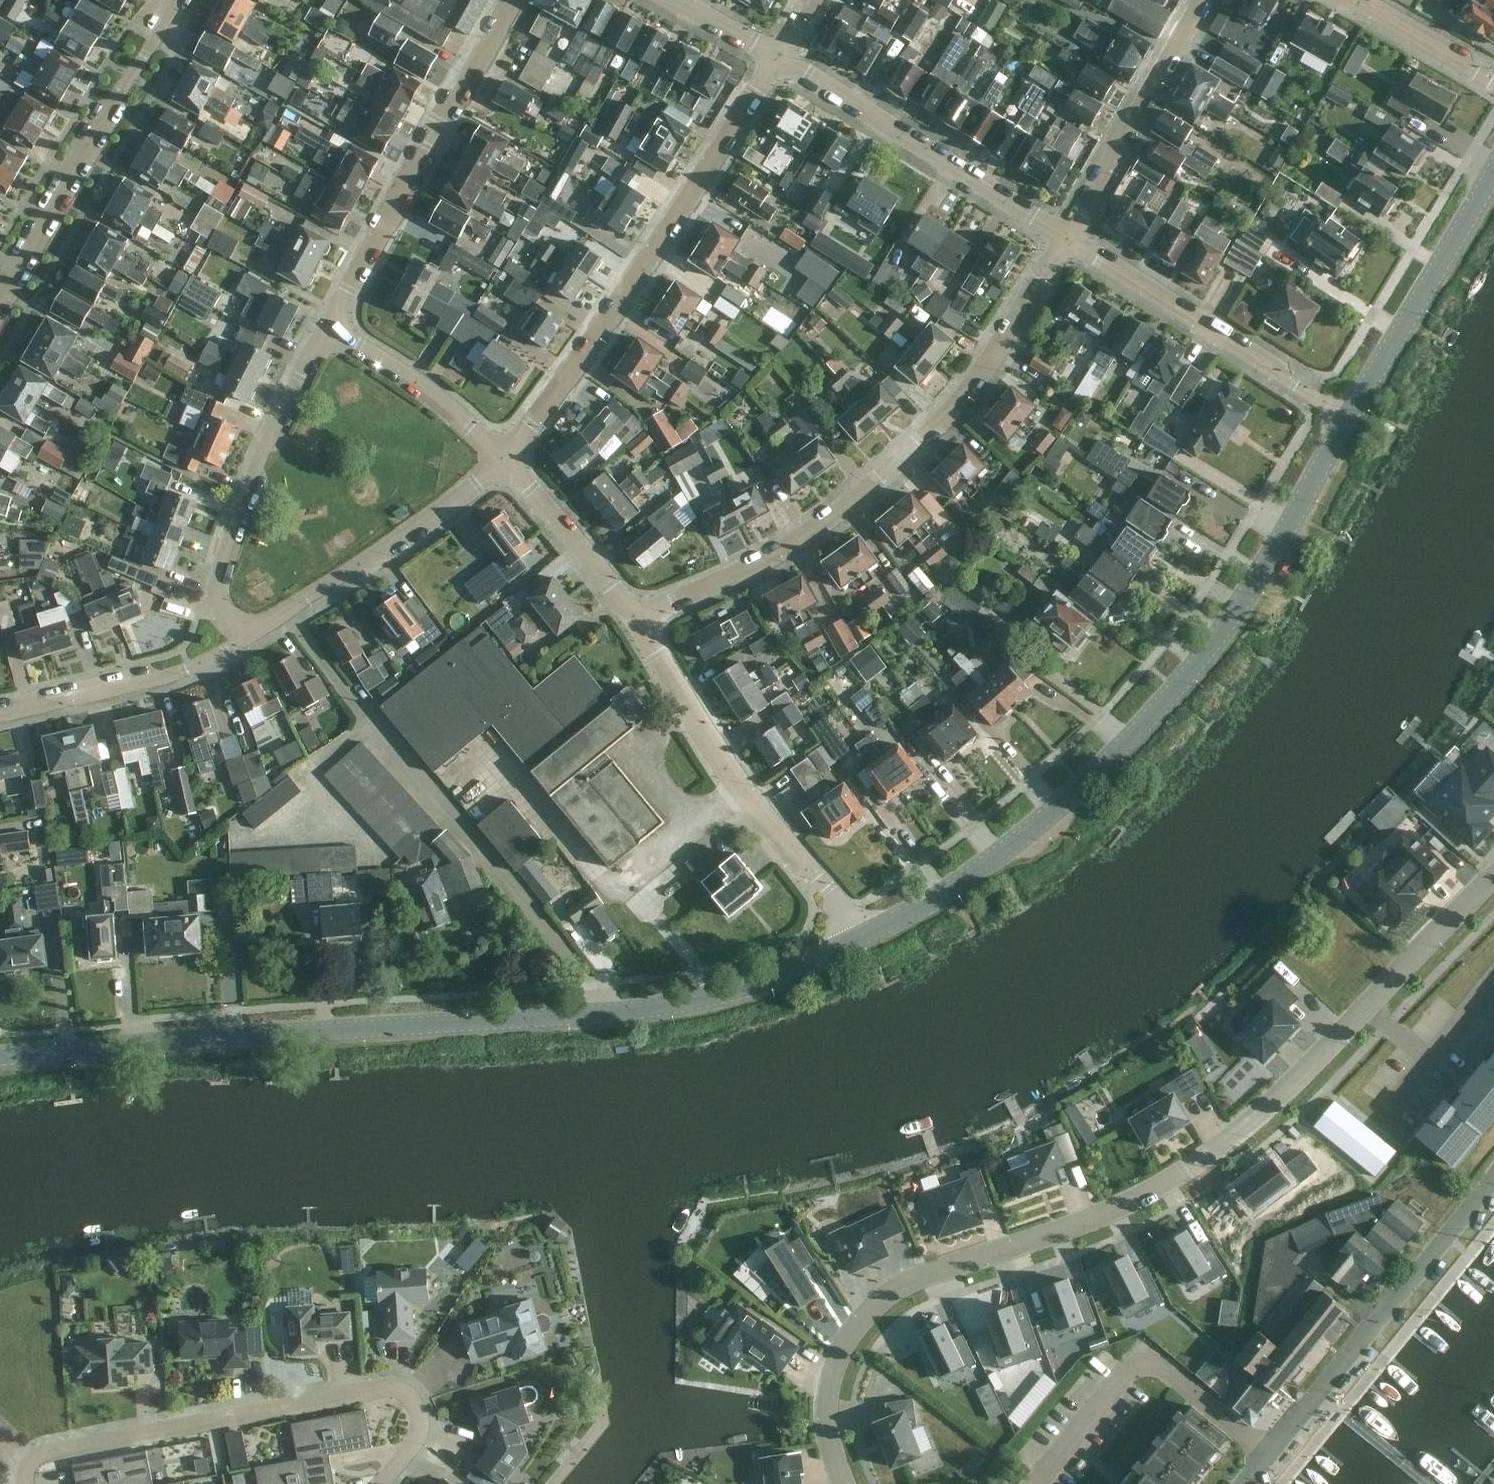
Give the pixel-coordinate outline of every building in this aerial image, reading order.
[(9,1),(23,10),(29,0),(10,0),(9,1)] [(101,36),(113,17),(84,0),(65,0),(79,8),(72,19),(101,36)] [(128,0),(96,0),(120,13),(128,0)] [(250,17),(257,5),(248,0),(222,0),(218,8),(270,38),(270,37),(280,43),(283,38),(273,32),(274,30),(255,18),(254,20),(250,17)] [(336,15),(344,2),(341,0),(327,0),(323,8),(336,15)] [(390,0),(357,0),(382,14),(406,27),(444,48),(456,28),(456,27),(439,17),(434,25),(402,6),(390,0)] [(402,6),(434,25),(439,17),(445,5),(437,0),(405,0),(402,6)] [(489,0),(448,0),(445,5),(439,17),(456,27),(456,28),(469,36),(489,0)] [(564,0),(536,0),(534,4),(545,10),(532,33),(544,39),(564,0)] [(593,0),(564,0),(544,39),(554,45),(566,22),(578,28),(593,0)] [(600,0),(598,0),(583,28),(564,61),(574,66),(590,37),(586,35),(588,31),(603,39),(619,11),(617,9),(615,7),(612,5),(607,4),(600,0)] [(768,10),(771,9),(774,3),(773,1),(773,0),(743,0),(766,13),(768,10)] [(867,3),(865,6),(879,14),(874,21),(892,32),(900,18),(883,8),(887,0),(861,0),(867,3)] [(949,9),(955,0),(935,0),(949,9)] [(1076,0),(1056,0),(1073,10),(1078,2),(1076,0)] [(1173,15),(1148,0),(1115,0),(1109,11),(1159,40),(1173,15)] [(1231,10),(1242,16),(1239,20),(1251,27),(1253,23),(1263,28),(1279,0),(1237,0),(1231,10)] [(1447,7),(1445,11),(1460,21),(1459,24),(1466,28),(1469,27),(1471,28),(1470,28),(1486,39),(1486,38),(1493,43),(1493,14),(1484,7),(1485,7),(1475,0),(1436,0),(1447,7)] [(1485,7),(1484,7),(1493,14),(1493,0),(1489,0),(1485,7)] [(931,12),(916,1),(895,33),(912,44),(930,16),(929,15),(931,12)] [(948,11),(938,4),(930,16),(940,22),(948,11)] [(865,21),(867,17),(847,6),(838,21),(822,48),(844,61),(867,23),(865,21)] [(334,18),(321,11),(316,7),(307,21),(325,32),(334,18)] [(270,38),(218,8),(207,27),(235,43),(242,31),(246,33),(245,35),(265,46),(270,38)] [(986,10),(978,24),(992,32),(1000,19),(986,10)] [(51,12),(49,17),(46,21),(50,23),(60,29),(62,26),(66,29),(58,44),(86,61),(98,40),(51,12)] [(633,18),(623,12),(586,81),(596,86),(605,68),(606,69),(618,48),(630,55),(646,25),(644,24),(643,20),(636,17),(633,18)] [(1322,21),(1308,13),(1292,41),(1331,64),(1347,36),(1333,28),(1334,26),(1323,19),(1322,21)] [(406,27),(382,14),(370,36),(403,54),(398,64),(426,80),(438,57),(419,47),(420,47),(414,43),(413,44),(400,36),(406,27)] [(7,47),(19,28),(0,17),(0,42),(7,47)] [(334,28),(345,34),(351,23),(340,17),(334,28)] [(971,23),(963,18),(956,29),(964,34),(971,23)] [(875,38),(880,30),(867,23),(844,61),(866,75),(882,48),(867,39),(869,34),(875,38)] [(659,32),(649,27),(621,77),(632,83),(644,61),(657,69),(667,52),(664,50),(670,39),(669,35),(662,31),(659,32)] [(1092,36),(1140,66),(1145,58),(1148,57),(1152,52),(1151,49),(1152,46),(1123,29),(1117,39),(1098,27),(1092,36)] [(262,63),(208,33),(197,54),(226,70),(235,53),(240,55),(238,59),(258,70),(262,63)] [(981,45),(989,49),(995,39),(988,34),(981,45)] [(958,36),(915,103),(923,109),(925,113),(930,116),(933,114),(936,116),(960,78),(952,73),(956,69),(971,45),(958,36)] [(1136,74),(1140,66),(1092,36),(1086,46),(1106,58),(1100,67),(1127,83),(1133,83),(1137,77),(1136,74)] [(82,67),(54,50),(55,48),(44,40),(36,54),(33,52),(28,61),(71,86),(82,67)] [(1068,50),(1077,56),(1081,50),(1072,44),(1068,50)] [(690,50),(682,45),(662,80),(653,95),(664,101),(676,81),(686,87),(704,57),(700,55),(700,53),(693,48),(690,50)] [(911,58),(915,61),(920,53),(909,46),(895,69),(892,67),(886,77),(891,80),(886,88),(910,102),(927,74),(909,63),(911,58)] [(1370,52),(1358,46),(1353,55),(1364,61),(1370,52)] [(308,65),(318,71),(328,54),(318,48),(308,65)] [(1117,82),(1073,54),(1064,49),(1059,57),(1080,70),(1082,67),(1086,69),(1076,85),(1107,104),(1112,95),(1109,93),(1116,82),(1117,82)] [(1240,50),(1233,62),(1255,74),(1262,63),(1240,50)] [(557,64),(535,52),(520,79),(542,91),(557,64)] [(574,72),(586,79),(596,60),(584,53),(574,72)] [(283,74),(297,82),(308,62),(294,54),(283,74)] [(28,61),(20,56),(15,64),(38,77),(31,88),(60,105),(71,86),(28,61)] [(986,65),(975,58),(957,85),(960,87),(940,118),(948,124),(954,130),(959,131),(962,132),(980,104),(967,95),(986,65)] [(722,64),(720,65),(710,59),(689,94),(686,93),(680,103),(694,110),(703,95),(713,101),(729,74),(729,68),(722,64)] [(369,65),(362,61),(357,72),(363,75),(413,103),(423,84),(395,69),(388,82),(384,79),(387,74),(369,65)] [(226,93),(231,82),(195,62),(184,81),(232,108),(237,99),(226,93)] [(308,89),(318,71),(308,65),(307,66),(298,83),(308,89)] [(1236,106),(1213,93),(1220,82),(1193,65),(1192,67),(1188,69),(1186,77),(1181,86),(1231,115),(1236,106)] [(1231,65),(1224,78),(1243,89),(1250,76),(1231,65)] [(1037,66),(1030,77),(1051,90),(1058,79),(1037,66)] [(269,89),(287,100),(297,83),(278,72),(269,89)] [(413,103),(363,75),(357,72),(352,79),(359,83),(358,85),(376,94),(378,89),(382,92),(375,105),(403,121),(413,103)] [(1413,108),(1440,123),(1454,98),(1417,77),(1403,102),(1392,96),(1386,107),(1407,118),(1413,108)] [(1061,80),(1055,90),(1067,97),(1070,93),(1074,95),(1064,112),(1087,125),(1088,124),(1092,126),(1100,117),(1098,116),(1104,106),(1076,90),(1077,89),(1061,80)] [(232,108),(184,81),(173,101),(200,116),(206,105),(227,117),(232,108)] [(1006,87),(996,81),(980,105),(983,107),(965,134),(973,139),(973,142),(979,146),(982,145),(985,147),(1003,119),(991,111),(1006,87)] [(527,112),(537,118),(544,104),(534,99),(535,98),(507,82),(496,102),(524,118),(527,112)] [(1277,93),(1257,82),(1252,91),(1272,103),(1277,93)] [(1028,134),(1041,113),(1052,97),(1034,85),(1019,109),(1027,113),(1020,124),(1026,127),(1023,131),(1006,121),(989,149),(992,151),(992,155),(999,159),(1002,157),(1009,162),(1027,134),(1028,134)] [(1353,97),(1333,85),(1326,97),(1347,109),(1353,97)] [(1226,123),(1231,115),(1181,86),(1175,94),(1169,100),(1170,102),(1169,105),(1196,121),(1206,105),(1210,108),(1207,112),(1226,123)] [(45,130),(56,111),(27,95),(22,105),(0,92),(0,103),(45,130)] [(350,100),(344,97),(338,106),(345,109),(394,137),(403,121),(375,105),(369,116),(365,114),(367,109),(350,99),(350,100)] [(544,112),(563,122),(571,107),(552,97),(544,112)] [(264,112),(275,118),(280,107),(269,101),(264,112)] [(635,109),(621,101),(608,125),(596,119),(592,126),(618,140),(635,109)] [(45,130),(0,103),(0,115),(12,121),(5,132),(33,149),(45,130)] [(693,111),(680,103),(677,109),(690,116),(693,111)] [(670,104),(664,113),(656,125),(637,113),(631,121),(679,152),(686,142),(688,142),(691,136),(690,134),(693,131),(689,129),(695,119),(690,116),(677,109),(670,104)] [(784,153),(808,114),(792,104),(786,105),(768,133),(785,144),(782,148),(777,144),(764,165),(772,170),(782,153),(784,153)] [(394,137),(345,109),(338,106),(333,115),(339,119),(356,129),(359,124),(363,126),(356,139),(384,155),(394,137)] [(1261,106),(1254,117),(1268,127),(1276,116),(1261,106)] [(290,121),(309,129),(315,115),(296,107),(290,121)] [(227,117),(225,121),(237,128),(244,114),(232,108),(227,117)] [(225,135),(215,129),(215,128),(199,120),(196,125),(169,109),(155,132),(184,149),(194,132),(218,146),(225,135)] [(1189,147),(1185,145),(1195,129),(1165,112),(1164,115),(1161,115),(1158,120),(1159,123),(1153,132),(1213,167),(1218,159),(1191,144),(1189,147)] [(806,157),(826,126),(808,114),(784,153),(782,153),(772,170),(780,176),(793,155),(790,153),(792,149),(806,157)] [(1034,179),(1065,128),(1064,127),(1066,125),(1058,120),(1046,140),(1051,143),(1048,147),(1031,136),(1014,163),(1015,167),(1034,179)] [(673,161),(679,152),(631,121),(626,130),(645,143),(637,155),(666,173),(668,169),(671,170),(674,164),(673,161)] [(557,136),(570,143),(577,131),(563,124),(557,136)] [(277,127),(273,125),(264,140),(282,151),(292,134),(278,125),(277,127)] [(581,137),(599,147),(605,136),(587,126),(581,137)] [(1289,126),(1281,140),(1292,147),(1300,132),(1289,126)] [(507,158),(503,155),(510,142),(482,127),(472,145),(522,172),(528,162),(510,152),(507,158)] [(1075,149),(1081,138),(1065,128),(1034,179),(1054,191),(1060,190),(1075,164),(1064,157),(1071,146),(1075,149)] [(1358,153),(1373,163),(1378,156),(1407,176),(1415,164),(1418,166),(1427,154),(1423,152),(1425,150),(1392,128),(1377,149),(1366,142),(1358,153)] [(835,171),(853,145),(830,130),(798,179),(808,185),(822,163),(835,171)] [(185,179),(189,171),(190,171),(176,162),(182,152),(154,135),(142,154),(185,179)] [(321,151),(327,141),(316,135),(310,145),(321,151)] [(560,167),(573,176),(589,145),(576,138),(560,167)] [(1358,153),(1342,142),(1337,139),(1327,153),(1348,167),(1346,170),(1358,178),(1348,194),(1381,216),(1383,213),(1386,215),(1394,203),(1391,201),(1398,190),(1369,170),(1373,163),(1358,153)] [(18,175),(29,157),(1,140),(0,142),(0,165),(18,175)] [(346,158),(341,156),(344,150),(327,141),(321,151),(371,178),(381,161),(353,145),(346,158)] [(1171,150),(1160,144),(1156,153),(1152,153),(1150,158),(1151,161),(1150,163),(1167,173),(1175,178),(1184,162),(1202,172),(1199,177),(1206,181),(1213,168),(1189,153),(1186,157),(1172,149),(1171,150)] [(517,182),(522,172),(472,145),(463,162),(491,177),(498,165),(502,167),(499,172),(517,182)] [(1290,153),(1278,146),(1268,163),(1279,170),(1290,153)] [(361,196),(371,178),(321,151),(316,161),(333,170),(336,165),(340,167),(333,180),(361,196)] [(180,188),(185,179),(142,154),(131,173),(159,190),(166,179),(180,188)] [(1133,170),(1160,186),(1167,173),(1150,163),(1140,158),(1133,170)] [(300,172),(280,161),(275,169),(295,181),(300,172)] [(484,190),(491,177),(463,162),(453,179),(503,207),(508,197),(491,187),(488,192),(484,190)] [(259,181),(264,184),(271,170),(257,163),(247,181),(257,186),(259,181)] [(18,175),(0,165),(0,190),(7,194),(18,175)] [(634,216),(646,198),(628,186),(636,175),(621,165),(610,182),(616,186),(608,199),(634,216)] [(545,193),(559,200),(573,176),(560,167),(551,183),(545,193)] [(537,180),(546,185),(553,174),(544,169),(537,180)] [(189,171),(185,179),(196,186),(200,178),(189,171)] [(796,177),(789,172),(780,185),(787,190),(796,177)] [(200,178),(196,186),(211,195),(217,186),(201,176),(200,178)] [(326,193),(322,190),(325,185),(308,176),(302,186),(351,213),(361,196),(333,180),(326,193)] [(728,195),(769,223),(777,212),(764,203),(770,194),(744,177),(740,178),(728,195)] [(1160,187),(1169,193),(1176,183),(1166,177),(1160,187)] [(159,223),(164,215),(150,207),(156,196),(127,179),(116,198),(159,223)] [(503,207),(453,179),(443,197),(472,213),(479,200),(483,202),(480,207),(501,219),(507,209),(503,207)] [(523,193),(538,202),(546,188),(531,179),(523,193)] [(899,199),(866,179),(854,197),(846,192),(835,209),(848,217),(853,208),(863,215),(857,223),(877,235),(899,199)] [(253,202),(264,209),(271,197),(246,184),(228,213),(241,221),(253,202)] [(1130,238),(1159,190),(1149,184),(1137,203),(1128,198),(1111,225),(1114,227),(1114,230),(1120,235),(1123,233),(1130,238)] [(1345,198),(1322,184),(1315,195),(1338,209),(1345,198)] [(342,231),(351,213),(302,186),(296,196),(314,205),(317,200),(321,202),(314,215),(342,231)] [(806,208),(821,218),(835,196),(819,186),(806,208)] [(1203,197),(1213,204),(1219,194),(1209,188),(1203,197)] [(1157,216),(1170,196),(1159,190),(1130,238),(1137,242),(1137,244),(1143,249),(1146,247),(1148,249),(1166,221),(1157,216)] [(578,213),(559,200),(545,193),(540,202),(571,223),(578,213)] [(227,205),(227,204),(211,195),(206,204),(205,203),(198,217),(218,228),(220,225),(230,207),(227,205)] [(154,232),(159,223),(116,198),(105,217),(133,234),(140,224),(154,232)] [(622,234),(634,216),(608,199),(599,212),(593,208),(585,220),(600,230),(605,223),(622,234)] [(432,221),(431,223),(460,239),(469,222),(473,225),(474,232),(487,239),(492,228),(443,201),(438,211),(435,210),(430,219),(432,221)] [(1260,213),(1272,221),(1280,210),(1268,202),(1260,213)] [(1190,208),(1182,203),(1169,225),(1172,227),(1156,254),(1164,259),(1168,265),(1174,265),(1177,267),(1193,239),(1177,230),(1190,208)] [(520,216),(530,222),(534,215),(537,211),(526,204),(519,215),(520,216)] [(534,215),(547,223),(556,228),(563,218),(541,204),(537,211),(534,215)] [(536,240),(547,223),(534,215),(530,222),(523,232),(536,240)] [(804,223),(816,230),(821,222),(810,215),(804,223)] [(523,232),(530,222),(520,216),(507,236),(517,242),(523,232)] [(927,265),(947,234),(939,229),(941,226),(925,216),(909,243),(923,252),(918,259),(927,265)] [(206,249),(218,228),(198,217),(191,229),(202,235),(197,243),(206,249)] [(1224,227),(1208,217),(1194,240),(1201,244),(1184,272),(1185,273),(1185,272),(1192,276),(1191,279),(1193,281),(1199,283),(1206,287),(1232,242),(1219,235),(1224,227)] [(1319,218),(1314,223),(1306,217),(1291,238),(1319,258),(1315,263),(1323,269),(1327,264),(1338,272),(1346,262),(1347,263),(1348,262),(1352,264),(1366,245),(1356,238),(1353,242),(1343,235),(1347,230),(1331,218),(1327,224),(1319,218)] [(298,238),(268,223),(261,235),(291,251),(319,266),(324,256),(329,256),(333,249),(330,245),(331,242),(303,228),(298,238)] [(145,275),(151,266),(124,251),(130,241),(101,224),(90,243),(132,267),(145,275)] [(739,265),(744,257),(734,251),(741,240),(715,224),(703,243),(739,265)] [(1251,248),(1264,255),(1265,256),(1274,242),(1248,228),(1240,242),(1251,248)] [(239,241),(218,229),(209,246),(230,258),(239,241)] [(780,239),(800,252),(807,242),(787,229),(780,239)] [(811,245),(821,252),(830,238),(820,231),(811,245)] [(947,234),(927,265),(920,277),(929,283),(941,263),(956,273),(973,246),(957,236),(955,240),(947,234)] [(1015,246),(996,234),(962,289),(974,297),(985,279),(980,275),(983,271),(1000,281),(1003,277),(1006,277),(1009,272),(1007,270),(1017,254),(1015,246)] [(291,251),(261,235),(256,245),(274,254),(277,248),(289,255),(279,273),(307,288),(309,286),(312,286),(316,279),(314,276),(319,266),(291,251)] [(501,268),(507,257),(516,244),(504,237),(489,261),(501,268)] [(1237,270),(1251,248),(1240,242),(1237,240),(1224,263),(1237,270)] [(559,248),(548,241),(543,249),(553,256),(554,255),(563,262),(563,263),(588,279),(596,268),(599,270),(604,262),(601,260),(603,258),(581,243),(573,255),(560,246),(559,248)] [(114,268),(127,276),(132,267),(90,243),(79,263),(108,279),(114,268)] [(730,285),(736,275),(734,274),(739,265),(703,243),(691,261),(730,285)] [(489,279),(495,268),(453,244),(440,267),(450,273),(456,261),(489,279)] [(186,267),(195,272),(207,252),(198,246),(186,267)] [(1251,248),(1237,270),(1251,278),(1264,255),(1251,248)] [(563,262),(554,255),(553,256),(543,249),(538,256),(549,263),(557,272),(560,274),(552,286),(574,301),(576,298),(579,300),(584,292),(581,290),(588,279),(563,263),(563,262)] [(808,250),(795,269),(809,279),(826,291),(827,291),(840,273),(808,250)] [(507,257),(501,268),(524,283),(531,272),(507,257)] [(451,305),(458,292),(437,281),(441,272),(417,259),(406,281),(451,305)] [(855,273),(866,280),(875,265),(864,259),(855,273)] [(762,280),(761,280),(771,286),(777,277),(754,263),(749,271),(762,280)] [(901,274),(884,264),(873,282),(891,292),(901,274)] [(102,292),(119,301),(124,292),(77,266),(66,287),(95,303),(102,292)] [(132,267),(127,276),(144,286),(149,277),(145,275),(132,267)] [(169,289),(180,295),(191,277),(180,270),(169,289)] [(757,288),(761,280),(762,280),(749,271),(743,280),(757,288)] [(279,295),(279,296),(274,293),(275,291),(244,274),(240,282),(250,288),(246,295),(267,307),(266,309),(270,311),(262,325),(285,337),(301,307),(279,295)] [(1296,292),(1295,293),(1268,275),(1260,287),(1279,300),(1269,315),(1270,316),(1265,323),(1278,332),(1284,324),(1302,337),(1314,319),(1312,317),(1318,309),(1307,302),(1308,300),(1296,292)] [(196,300),(213,309),(222,293),(192,276),(183,292),(186,294),(196,300)] [(451,305),(406,281),(394,303),(418,316),(423,307),(443,318),(439,328),(451,336),(466,313),(451,305)] [(701,324),(708,315),(698,308),(704,300),(678,282),(666,301),(701,324)] [(933,293),(924,282),(912,291),(921,303),(933,293)] [(545,348),(564,321),(537,302),(542,295),(526,284),(515,300),(531,311),(518,329),(545,348)] [(1080,326),(1098,298),(1092,295),(1079,284),(1076,285),(1059,313),(1076,324),(1073,328),(1071,326),(1065,335),(1062,333),(1056,342),(1068,350),(1079,332),(1080,326)] [(721,295),(741,308),(747,298),(727,285),(721,295)] [(842,291),(836,286),(828,295),(834,300),(842,291)] [(88,317),(106,327),(111,318),(64,291),(52,312),(81,329),(88,317)] [(942,319),(952,303),(937,293),(926,310),(942,319)] [(190,310),(196,300),(186,294),(180,305),(190,310)] [(885,303),(902,314),(908,305),(891,294),(885,303)] [(154,306),(167,314),(174,302),(161,295),(154,306)] [(713,307),(735,321),(742,310),(720,296),(713,307)] [(1105,342),(1123,314),(1120,312),(1119,309),(1111,307),(1098,298),(1080,326),(1079,332),(1068,350),(1077,355),(1089,336),(1086,334),(1088,331),(1105,342)] [(696,332),(701,324),(666,301),(654,319),(679,336),(686,326),(696,332)] [(952,303),(942,319),(960,331),(967,320),(956,313),(960,307),(952,303)] [(509,322),(482,304),(474,316),(501,334),(509,322)] [(169,317),(149,305),(142,318),(162,329),(169,317)] [(900,334),(906,326),(903,324),(880,305),(873,313),(876,315),(900,334)] [(496,344),(501,337),(466,313),(451,336),(469,347),(475,338),(491,350),(479,369),(481,371),(481,375),(484,377),(489,376),(510,391),(512,387),(515,389),(522,380),(519,377),(527,365),(496,344)] [(894,341),(900,334),(876,315),(870,323),(891,340),(891,339),(894,341)] [(88,369),(93,360),(72,347),(79,336),(49,318),(37,339),(88,369)] [(1141,324),(1131,318),(1113,348),(1106,344),(1091,367),(1105,375),(1119,353),(1134,362),(1152,334),(1151,330),(1149,329),(1143,324),(1141,324)] [(710,330),(723,339),(729,331),(715,322),(710,330)] [(161,331),(147,323),(141,335),(155,342),(161,331)] [(937,365),(955,343),(933,325),(915,346),(937,365)] [(270,360),(272,356),(261,350),(266,340),(242,328),(237,338),(249,344),(242,357),(228,350),(197,335),(193,342),(206,349),(205,352),(233,365),(261,379),(266,368),(269,369),(273,361),(270,360)] [(722,341),(723,339),(710,330),(704,338),(718,347),(722,341)] [(125,356),(144,366),(156,344),(138,334),(125,356)] [(689,398),(693,392),(689,389),(691,386),(659,365),(666,355),(640,338),(628,356),(653,374),(660,378),(689,398)] [(82,378),(88,369),(37,339),(25,360),(55,378),(61,366),(82,378)] [(1174,375),(1181,365),(1177,362),(1183,353),(1176,349),(1174,344),(1165,339),(1159,340),(1142,367),(1156,376),(1147,389),(1156,395),(1132,431),(1144,439),(1172,396),(1162,390),(1172,374),(1174,375)] [(722,341),(718,347),(717,349),(752,372),(757,364),(722,341)] [(919,386),(937,365),(915,346),(897,368),(919,386)] [(157,364),(186,379),(193,366),(165,350),(157,364)] [(261,379),(233,365),(205,352),(200,362),(219,371),(220,368),(230,372),(228,376),(232,378),(225,391),(249,403),(250,400),(253,401),(257,393),(255,391),(261,379)] [(144,366),(125,356),(120,353),(112,368),(135,381),(144,366)] [(1030,365),(1049,377),(1056,366),(1037,354),(1030,365)] [(462,373),(468,363),(457,355),(450,364),(462,373)] [(689,398),(660,378),(653,374),(628,356),(615,374),(641,392),(648,382),(659,389),(658,394),(663,398),(669,396),(684,406),(689,398)] [(826,364),(836,375),(842,369),(843,368),(833,357),(826,364)] [(707,373),(690,361),(681,374),(698,386),(707,373)] [(143,375),(156,383),(163,372),(149,364),(143,375)] [(1214,405),(1194,392),(1206,375),(1192,366),(1175,392),(1188,400),(1235,432),(1242,421),(1246,420),(1249,415),(1248,412),(1251,408),(1238,399),(1242,393),(1229,385),(1225,391),(1224,390),(1214,405)] [(75,399),(54,387),(54,386),(21,367),(17,375),(14,376),(11,381),(11,385),(10,387),(43,406),(48,397),(69,409),(75,399)] [(836,375),(834,376),(844,387),(852,380),(842,369),(836,375)] [(751,377),(741,370),(732,383),(742,390),(751,377)] [(840,395),(847,389),(844,387),(834,376),(827,382),(837,393),(840,395)] [(854,378),(852,380),(844,387),(847,389),(860,404),(879,425),(900,406),(880,385),(870,395),(854,378)] [(1074,391),(1056,381),(1051,390),(1069,401),(1074,391)] [(102,409),(115,417),(129,392),(115,385),(102,409)] [(52,423),(38,415),(43,406),(10,387),(9,388),(6,389),(2,396),(3,399),(0,404),(0,407),(31,426),(31,425),(46,434),(52,423)] [(1032,432),(1038,425),(1028,417),(1036,408),(1012,388),(998,405),(1032,432)] [(232,448),(240,428),(220,419),(226,405),(188,389),(182,403),(205,413),(202,419),(208,421),(202,435),(232,448)] [(1224,451),(1228,446),(1227,443),(1235,432),(1188,400),(1175,392),(1170,400),(1203,422),(1192,437),(1193,438),(1185,450),(1197,458),(1205,446),(1219,455),(1221,452),(1224,451)] [(76,409),(91,418),(97,407),(82,398),(76,409)] [(634,415),(614,399),(606,408),(626,425),(634,415)] [(858,444),(879,425),(860,404),(839,422),(858,444)] [(1026,440),(1032,432),(998,405),(984,422),(1008,442),(1016,432),(1026,440)] [(794,419),(807,436),(824,424),(811,406),(794,419)] [(626,425),(606,408),(599,417),(615,431),(618,433),(626,425)] [(1075,420),(1086,427),(1094,415),(1082,408),(1075,420)] [(677,433),(664,410),(646,421),(665,452),(690,437),(684,428),(677,433)] [(758,419),(768,431),(774,426),(776,425),(766,412),(758,419)] [(638,419),(634,415),(626,425),(630,429),(638,419)] [(608,439),(615,431),(599,417),(582,435),(555,459),(570,478),(599,454),(592,446),(602,434),(608,439)] [(785,440),(793,435),(791,432),(791,431),(782,420),(776,425),(774,426),(785,440)] [(1065,426),(1056,420),(1053,426),(1061,432),(1065,426)] [(1142,441),(1174,458),(1183,445),(1154,424),(1142,441)] [(0,426),(0,457),(5,459),(0,467),(11,473),(22,455),(35,463),(39,457),(62,470),(71,455),(72,453),(49,440),(42,452),(35,448),(35,447),(17,437),(18,437),(0,426)] [(778,446),(785,440),(774,426),(768,431),(766,432),(775,444),(775,443),(778,446)] [(1038,437),(1049,446),(1055,438),(1047,432),(1046,432),(1044,430),(1038,437)] [(627,446),(636,457),(654,442),(645,431),(627,446)] [(76,454),(87,461),(99,440),(88,433),(76,454)] [(223,468),(232,448),(202,435),(196,450),(190,448),(189,452),(170,444),(164,457),(182,467),(197,473),(203,459),(223,468)] [(1043,454),(1049,446),(1038,437),(1032,445),(1035,447),(1034,447),(1043,454)] [(814,479),(837,462),(819,439),(797,456),(814,479)] [(1077,453),(1058,440),(1041,465),(1055,474),(1062,464),(1059,462),(1066,452),(1075,457),(1077,453)] [(1151,494),(1146,491),(1151,483),(1127,469),(1126,459),(1126,458),(1098,441),(1086,460),(1099,467),(1098,468),(1104,472),(1145,496),(1177,516),(1183,506),(1187,505),(1191,500),(1190,495),(1191,493),(1162,475),(1151,494)] [(128,448),(116,442),(111,452),(123,458),(128,448)] [(676,477),(687,471),(703,462),(693,444),(666,459),(676,477)] [(979,491),(986,484),(977,475),(986,467),(964,445),(949,460),(979,491)] [(792,496),(814,479),(797,456),(790,446),(768,463),(792,496)] [(71,455),(62,470),(80,480),(88,465),(71,455)] [(972,498),(979,491),(949,460),(933,475),(954,498),(963,489),(972,498)] [(645,476),(635,485),(626,492),(603,512),(611,521),(609,524),(615,531),(617,529),(619,532),(642,512),(633,500),(642,493),(641,491),(651,482),(653,484),(670,469),(664,462),(647,477),(645,476)] [(722,462),(713,467),(722,482),(730,478),(728,475),(729,474),(722,462)] [(189,526),(198,503),(167,491),(174,474),(147,464),(138,489),(160,498),(155,511),(155,512),(189,526)] [(713,487),(722,482),(713,467),(704,472),(711,484),(713,487)] [(626,492),(635,485),(645,476),(639,468),(629,477),(630,479),(621,486),(609,472),(586,492),(588,494),(585,496),(592,504),(594,502),(603,512),(626,492)] [(1139,505),(1137,509),(1128,521),(1132,523),(1159,542),(1160,541),(1165,540),(1168,535),(1168,530),(1174,520),(1143,500),(1145,496),(1104,472),(1098,480),(1139,505)] [(1039,491),(1042,478),(1029,475),(1025,488),(1039,491)] [(93,492),(80,485),(73,499),(86,506),(93,492)] [(739,495),(731,499),(745,525),(769,511),(756,486),(739,495)] [(994,492),(987,499),(997,509),(1004,502),(994,492)] [(11,507),(14,498),(0,493),(0,504),(11,507)] [(945,512),(930,494),(920,503),(912,494),(895,508),(923,541),(928,547),(939,561),(947,555),(938,544),(923,526),(932,518),(935,521),(945,512)] [(664,558),(670,553),(668,549),(671,546),(668,542),(684,528),(673,514),(681,507),(673,498),(649,518),(657,527),(630,550),(646,568),(661,555),(664,558)] [(721,538),(745,525),(731,499),(707,513),(721,538)] [(987,499),(980,506),(989,516),(997,509),(987,499)] [(42,512),(62,522),(68,509),(48,500),(42,512)] [(1109,511),(1094,501),(1087,511),(1102,521),(1101,523),(1109,529),(1103,537),(1101,540),(1110,547),(1140,569),(1141,569),(1146,566),(1151,560),(1151,554),(1157,547),(1130,526),(1132,523),(1128,521),(1111,509),(1109,511)] [(11,507),(0,504),(0,513),(9,515),(11,507)] [(180,548),(189,526),(155,512),(155,511),(138,504),(134,515),(148,520),(144,532),(143,534),(180,548)] [(1005,505),(1001,512),(1013,519),(1017,512),(1005,505)] [(8,518),(20,522),(23,510),(11,507),(9,515),(8,518)] [(402,507),(393,513),(398,519),(407,513),(402,507)] [(916,547),(923,541),(895,508),(878,522),(898,546),(908,538),(916,547)] [(511,518),(505,511),(495,522),(496,522),(485,530),(505,556),(494,563),(510,583),(529,569),(522,560),(533,552),(524,540),(526,539),(518,527),(515,529),(509,520),(511,518)] [(61,532),(79,540),(86,522),(68,515),(61,532)] [(1101,540),(1103,537),(1085,524),(1076,536),(1102,556),(1090,572),(1091,572),(1121,595),(1122,594),(1127,592),(1131,586),(1130,582),(1137,573),(1107,550),(1110,547),(1101,540)] [(171,571),(180,548),(143,534),(144,532),(129,526),(125,536),(150,546),(144,561),(171,571)] [(978,540),(992,548),(999,537),(985,529),(978,540)] [(867,585),(875,580),(868,570),(878,563),(860,537),(842,550),(867,585)] [(21,554),(46,555),(51,540),(21,539),(21,554)] [(932,567),(939,561),(928,547),(921,554),(923,556),(923,557),(932,567)] [(858,591),(867,585),(842,550),(824,563),(841,588),(851,581),(858,591)] [(46,555),(21,554),(20,569),(41,570),(45,558),(46,555)] [(87,608),(98,633),(121,624),(107,591),(107,590),(98,568),(93,555),(77,562),(85,581),(91,583),(95,593),(85,597),(89,607),(87,608)] [(1091,572),(1090,572),(1069,555),(1063,563),(1084,580),(1079,585),(1071,579),(1062,590),(1062,591),(1100,620),(1117,598),(1088,576),(1091,572)] [(109,568),(137,579),(142,567),(114,556),(109,568)] [(942,561),(950,570),(960,562),(955,556),(947,556),(942,561)] [(54,582),(61,564),(45,558),(41,570),(39,576),(54,582)] [(107,591),(121,624),(143,615),(133,589),(135,584),(129,582),(116,587),(107,584),(111,575),(105,572),(103,566),(98,568),(107,590),(107,591)] [(887,575),(902,596),(912,588),(898,567),(887,575)] [(909,575),(925,595),(936,586),(920,567),(909,575)] [(820,629),(818,626),(808,608),(819,602),(803,575),(784,586),(806,624),(810,631),(819,646),(827,641),(820,629)] [(1062,591),(1062,590),(1043,575),(1036,584),(1054,599),(1038,618),(1055,632),(1048,641),(1063,654),(1071,645),(1072,646),(1073,645),(1077,648),(1088,636),(1084,632),(1091,623),(1074,609),(1076,607),(1059,595),(1062,591)] [(519,637),(569,597),(554,578),(529,598),(536,607),(532,609),(531,608),(521,616),(525,620),(513,630),(519,637)] [(951,585),(949,588),(945,585),(936,595),(971,622),(981,609),(951,585)] [(806,624),(784,586),(765,597),(781,624),(791,618),(810,651),(819,646),(810,631),(806,624)] [(871,592),(881,606),(890,600),(882,589),(881,589),(879,586),(871,592)] [(77,602),(74,596),(58,588),(56,592),(61,607),(39,614),(40,618),(39,618),(50,654),(74,647),(65,617),(74,614),(84,610),(80,601),(77,602)] [(873,612),(881,606),(871,592),(863,597),(865,600),(865,601),(873,612)] [(443,635),(427,615),(417,622),(398,597),(387,605),(387,604),(373,611),(379,618),(381,617),(388,626),(386,627),(394,639),(397,637),(406,649),(416,640),(423,649),(443,635)] [(559,636),(584,615),(569,597),(519,637),(525,645),(537,636),(535,634),(545,626),(549,630),(553,628),(559,636)] [(3,630),(17,626),(9,600),(0,603),(0,616),(3,630)] [(922,609),(933,623),(944,615),(933,601),(922,609)] [(35,602),(25,606),(21,607),(29,632),(18,635),(27,661),(50,654),(39,618),(40,618),(39,614),(35,602)] [(487,621),(495,631),(514,616),(506,606),(487,621)] [(760,629),(749,610),(723,624),(722,621),(692,638),(705,660),(760,629)] [(907,642),(922,630),(912,617),(897,630),(907,642)] [(825,629),(841,658),(860,647),(844,618),(825,629)] [(848,625),(860,644),(872,636),(860,618),(848,625)] [(378,669),(374,671),(350,629),(345,631),(344,629),(335,634),(336,637),(331,639),(346,665),(351,662),(368,692),(386,682),(378,669)] [(492,638),(485,629),(469,642),(476,651),(492,638)] [(750,646),(756,656),(778,643),(772,633),(750,646)] [(476,651),(465,638),(443,656),(381,707),(435,773),(493,725),(611,869),(666,824),(615,762),(614,763),(606,753),(635,729),(635,728),(651,715),(628,687),(612,701),(578,659),(537,693),(492,638),(476,651)] [(426,652),(434,663),(443,656),(435,645),(426,652)] [(850,660),(858,671),(878,656),(870,645),(850,660)] [(1012,709),(969,661),(961,652),(954,659),(975,683),(979,679),(983,684),(967,698),(993,726),(1005,715),(1005,716),(1012,710),(1012,709)] [(1024,685),(1038,672),(1011,653),(1002,660),(1005,664),(989,678),(986,674),(990,670),(976,655),(969,661),(1012,709),(1027,695),(1028,692),(1029,691),(1024,685)] [(828,668),(821,656),(813,661),(820,672),(828,668)] [(318,678),(309,683),(295,657),(274,668),(289,696),(295,693),(304,710),(328,697),(318,678)] [(729,701),(773,672),(767,663),(749,675),(741,662),(715,679),(729,701)] [(744,722),(769,706),(761,692),(779,681),(773,672),(729,701),(744,722)] [(793,681),(800,691),(811,684),(804,674),(793,681)] [(378,688),(386,699),(403,687),(395,676),(378,688)] [(268,704),(257,680),(246,685),(245,682),(235,687),(236,690),(234,691),(246,715),(263,707),(268,719),(273,716),(276,721),(286,717),(278,700),(268,704)] [(938,719),(935,715),(938,712),(916,686),(909,692),(918,702),(958,751),(957,751),(958,752),(967,745),(973,743),(976,737),(978,735),(954,706),(938,719)] [(812,694),(809,690),(799,697),(802,701),(812,694)] [(855,698),(864,710),(865,710),(875,702),(873,701),(865,690),(855,698)] [(794,703),(787,692),(771,702),(778,713),(794,703)] [(918,702),(909,692),(901,699),(926,729),(914,739),(924,751),(931,746),(945,763),(948,760),(954,758),(957,753),(958,752),(957,751),(958,751),(918,702)] [(865,710),(880,728),(891,720),(875,699),(873,701),(875,702),(865,710)] [(218,733),(209,700),(184,707),(193,739),(188,740),(194,762),(212,757),(210,747),(221,744),(218,733)] [(755,740),(773,767),(793,754),(781,734),(805,719),(794,703),(778,713),(777,714),(782,723),(755,740)] [(154,750),(153,745),(170,741),(163,712),(140,718),(152,766),(151,766),(153,774),(158,792),(168,789),(158,749),(154,750)] [(812,727),(837,760),(851,749),(826,716),(812,727)] [(145,776),(153,774),(151,766),(152,766),(140,718),(117,724),(127,764),(141,761),(145,776)] [(298,732),(308,750),(321,744),(311,726),(298,732)] [(95,787),(91,771),(103,768),(93,729),(70,734),(83,790),(95,787)] [(883,757),(880,753),(884,750),(872,733),(864,739),(902,791),(911,784),(914,784),(919,780),(920,777),(923,775),(900,745),(883,757)] [(70,734),(47,739),(56,779),(67,777),(79,828),(91,825),(83,790),(70,734)] [(900,793),(902,791),(864,739),(855,746),(871,767),(859,776),(868,789),(875,784),(888,801),(891,799),(894,799),(899,795),(900,793)] [(353,770),(371,753),(362,744),(344,761),(353,770)] [(809,756),(821,773),(837,761),(825,745),(809,756)] [(242,757),(257,799),(264,797),(271,790),(259,751),(242,757)] [(1429,806),(1473,847),(1491,828),(1485,822),(1493,813),(1493,757),(1489,752),(1468,775),(1462,770),(1446,787),(1429,806)] [(361,779),(379,762),(371,753),(353,770),(361,779)] [(19,756),(0,760),(0,779),(22,774),(19,756)] [(245,803),(257,799),(242,757),(227,761),(235,785),(238,784),(245,803)] [(809,777),(818,771),(809,758),(792,770),(813,801),(817,797),(820,801),(803,814),(813,827),(819,822),(832,840),(834,838),(840,836),(845,830),(846,829),(809,777)] [(335,787),(353,770),(344,761),(326,777),(335,787)] [(370,788),(388,771),(379,762),(361,779),(370,788)] [(197,812),(187,766),(173,770),(183,816),(197,812)] [(120,794),(124,810),(136,807),(126,767),(115,770),(120,794)] [(108,797),(120,794),(115,770),(102,773),(108,797)] [(343,796),(361,779),(353,770),(335,787),(343,796)] [(378,797),(397,780),(388,771),(370,788),(378,797)] [(809,777),(846,829),(852,825),(861,822),(865,816),(867,814),(845,783),(832,792),(818,771),(809,777)] [(292,799),(302,792),(290,778),(281,785),(292,799)] [(31,811),(32,818),(46,815),(45,808),(48,807),(43,779),(23,783),(28,811),(31,811)] [(352,805),(370,788),(361,779),(343,796),(352,805)] [(387,806),(405,790),(397,780),(378,797),(387,806)] [(283,807),(292,799),(281,785),(272,793),(283,807)] [(360,814),(378,797),(370,788),(352,805),(360,814)] [(395,816),(414,799),(405,790),(387,806),(395,816)] [(274,814),(283,807),(272,793),(262,800),(274,814)] [(369,823),(387,806),(378,797),(360,814),(369,823)] [(404,825),(422,808),(414,799),(395,816),(404,825)] [(265,822),(274,814),(262,800),(253,808),(265,822)] [(478,826),(516,872),(548,847),(510,800),(478,826)] [(14,803),(7,804),(8,811),(15,810),(14,803)] [(377,832),(395,816),(387,806),(369,823),(377,832)] [(255,829),(265,822),(253,808),(244,815),(255,829)] [(412,834),(431,817),(422,808),(404,825),(412,834)] [(200,815),(207,830),(220,825),(213,809),(200,815)] [(386,842),(404,825),(395,816),(377,832),(386,842)] [(421,843),(424,840),(439,826),(431,817),(412,834),(421,843)] [(394,851),(412,834),(404,825),(386,842),(394,851)] [(433,849),(448,835),(439,826),(424,840),(433,849)] [(29,831),(0,835),(0,864),(3,863),(2,854),(32,849),(29,831)] [(1448,869),(1411,832),(1390,853),(1388,850),(1384,855),(1384,865),(1386,868),(1360,895),(1371,905),(1368,908),(1381,921),(1384,918),(1395,928),(1422,901),(1415,894),(1423,886),(1427,890),(1448,869)] [(403,860),(409,855),(421,843),(412,834),(394,851),(403,860)] [(441,859),(456,845),(448,835),(433,849),(441,859)] [(441,859),(433,849),(424,840),(421,843),(409,855),(413,865),(434,857),(439,870),(407,882),(418,912),(416,913),(424,933),(435,929),(439,931),(446,928),(446,925),(452,923),(444,903),(484,887),(472,857),(469,858),(456,845),(441,859)] [(737,853),(723,864),(708,846),(686,863),(731,917),(760,893),(763,890),(764,886),(761,883),(761,882),(737,853)] [(358,872),(359,872),(357,847),(345,848),(346,873),(358,872)] [(333,873),(334,873),(332,848),(320,849),(321,874),(333,873)] [(334,873),(346,873),(345,848),(332,848),(334,873)] [(321,874),(320,849),(307,850),(309,875),(321,874)] [(296,875),(309,875),(307,850),(295,851),(296,875)] [(271,877),(284,876),(282,851),(270,852),(271,877)] [(284,876),(296,875),(295,851),(282,851),(284,876)] [(259,878),(271,877),(270,852),(257,853),(259,878)] [(234,879),(246,878),(245,853),(232,854),(234,879)] [(246,878),(259,878),(257,853),(245,853),(246,878)] [(42,870),(44,882),(54,881),(52,868),(42,870)] [(368,886),(367,871),(359,872),(358,872),(359,881),(359,890),(368,889),(368,886)] [(551,872),(538,882),(554,902),(567,892),(551,872)] [(333,873),(321,874),(309,875),(309,879),(309,887),(310,901),(323,900),(324,908),(326,938),(343,936),(343,942),(363,940),(363,934),(364,934),(361,904),(336,907),(333,873)] [(194,918),(175,919),(177,953),(181,953),(181,956),(193,955),(193,952),(203,951),(201,917),(199,917),(199,913),(235,910),(233,878),(191,881),(194,918)] [(293,902),(310,901),(309,887),(309,879),(292,880),(292,881),(292,882),(293,902)] [(62,909),(58,883),(35,886),(39,912),(62,909)] [(129,885),(132,918),(150,916),(151,921),(149,921),(152,955),(162,955),(162,958),(175,957),(174,954),(177,953),(175,919),(156,921),(154,890),(152,890),(152,883),(129,885)] [(119,957),(116,915),(118,911),(131,910),(129,884),(112,885),(114,899),(106,899),(107,915),(102,916),(102,915),(85,916),(86,929),(91,929),(94,960),(98,959),(100,963),(112,962),(113,958),(119,957)] [(604,905),(596,893),(569,912),(577,924),(586,918),(604,944),(609,940),(612,942),(616,939),(616,936),(620,933),(602,907),(604,905)] [(19,901),(10,903),(14,930),(8,931),(10,940),(0,942),(0,964),(1,972),(5,972),(8,975),(15,974),(17,970),(49,965),(45,935),(40,936),(40,931),(23,933),(19,901)] [(1299,999),(1275,975),(1253,998),(1266,1011),(1239,1038),(1263,1061),(1298,1025),(1285,1013),(1299,999)] [(1215,1055),(1209,1046),(1196,1054),(1202,1064),(1215,1055)] [(1207,1089),(1195,1068),(1153,1093),(1160,1104),(1132,1121),(1148,1147),(1190,1122),(1180,1105),(1207,1089)] [(1460,1178),(1493,1137),(1493,1069),(1427,1151),(1460,1178)] [(1075,1104),(1066,1110),(1072,1119),(1081,1113),(1075,1104)] [(1327,1121),(1336,1109),(1330,1104),(1320,1115),(1327,1121)] [(1333,1126),(1343,1115),(1336,1109),(1327,1121),(1333,1126)] [(1093,1131),(1081,1113),(1072,1119),(1069,1121),(1081,1139),(1083,1137),(1093,1131)] [(1317,1133),(1327,1121),(1320,1115),(1310,1127),(1317,1133)] [(1340,1132),(1350,1120),(1343,1115),(1333,1126),(1340,1132)] [(1347,1137),(1356,1125),(1350,1120),(1340,1132),(1347,1137)] [(1324,1138),(1333,1126),(1327,1121),(1317,1133),(1324,1138)] [(1050,1128),(1054,1138),(1067,1133),(1064,1123),(1050,1128)] [(1353,1143),(1363,1131),(1356,1125),(1347,1137),(1353,1143)] [(1330,1143),(1340,1132),(1333,1126),(1324,1138),(1330,1143)] [(1099,1141),(1093,1131),(1083,1137),(1089,1147),(1099,1141)] [(1360,1148),(1369,1136),(1363,1131),(1353,1143),(1360,1148)] [(1337,1149),(1347,1137),(1340,1132),(1330,1143),(1337,1149)] [(1366,1153),(1376,1142),(1369,1136),(1360,1148),(1366,1153)] [(1343,1154),(1353,1143),(1347,1137),(1337,1149),(1343,1154)] [(1020,1199),(1059,1185),(1053,1169),(1064,1165),(1056,1142),(1008,1160),(1013,1171),(1010,1172),(1020,1199)] [(1373,1159),(1383,1147),(1376,1142),(1366,1153),(1373,1159)] [(1350,1160),(1360,1148),(1353,1143),(1343,1154),(1350,1160)] [(1383,1147),(1373,1159),(1379,1164),(1389,1153),(1383,1147)] [(1357,1165),(1366,1153),(1360,1148),(1350,1160),(1357,1165)] [(1239,1188),(1255,1209),(1277,1193),(1281,1199),(1320,1169),(1305,1149),(1280,1169),(1274,1161),(1239,1188)] [(1363,1171),(1373,1159),(1366,1153),(1357,1165),(1363,1171)] [(1373,1159),(1363,1171),(1370,1176),(1379,1164),(1373,1159)] [(978,1212),(993,1207),(979,1167),(961,1173),(963,1181),(941,1189),(936,1175),(922,1181),(926,1194),(925,1194),(939,1237),(982,1223),(978,1212)] [(1394,1206),(1381,1196),(1327,1215),(1336,1236),(1358,1228),(1360,1230),(1396,1259),(1425,1224),(1397,1202),(1394,1206)] [(903,1208),(905,1212),(910,1213),(914,1210),(915,1205),(912,1201),(907,1200),(903,1203),(903,1208)] [(840,1248),(852,1272),(888,1255),(881,1241),(903,1230),(892,1209),(847,1230),(846,1228),(832,1235),(838,1249),(840,1248)] [(1378,1281),(1396,1259),(1360,1230),(1342,1252),(1344,1254),(1328,1274),(1352,1293),(1353,1292),(1368,1273),(1378,1281)] [(1293,1264),(1302,1254),(1292,1231),(1267,1245),(1293,1264)] [(488,1235),(466,1260),(477,1269),(498,1245),(488,1235)] [(1177,1235),(1159,1247),(1174,1271),(1170,1273),(1177,1285),(1200,1271),(1202,1274),(1213,1267),(1201,1248),(1190,1255),(1177,1235)] [(796,1298),(803,1308),(820,1297),(803,1269),(815,1262),(800,1238),(788,1246),(784,1239),(766,1251),(770,1257),(755,1273),(754,1272),(753,1272),(774,1292),(774,1291),(773,1290),(778,1286),(789,1302),(796,1298)] [(356,1261),(355,1245),(341,1246),(342,1262),(356,1261)] [(1325,1289),(1293,1264),(1267,1245),(1256,1322),(1281,1342),(1325,1289)] [(1122,1259),(1102,1268),(1114,1293),(1109,1296),(1115,1309),(1140,1297),(1141,1300),(1153,1295),(1144,1275),(1132,1280),(1122,1259)] [(410,1302),(429,1301),(427,1271),(379,1274),(379,1279),(365,1280),(366,1304),(381,1303),(381,1304),(385,1304),(388,1340),(415,1338),(412,1308),(411,1308),(410,1302)] [(62,1277),(62,1296),(70,1295),(76,1289),(75,1276),(62,1277)] [(1062,1279),(1041,1288),(1052,1314),(1047,1316),(1052,1329),(1078,1319),(1079,1322),(1091,1317),(1082,1296),(1071,1301),(1062,1279)] [(1276,1394),(1345,1309),(1326,1293),(1281,1349),(1260,1332),(1236,1361),(1248,1371),(1244,1394),(1233,1408),(1245,1417),(1243,1419),(1252,1427),(1260,1418),(1258,1416),(1276,1394)] [(544,1315),(536,1317),(531,1301),(500,1310),(501,1313),(462,1326),(473,1361),(512,1349),(516,1359),(546,1350),(541,1333),(549,1331),(552,1326),(549,1318),(544,1315)] [(350,1314),(315,1317),(314,1307),(289,1308),(289,1313),(287,1313),(284,1316),(285,1325),(288,1328),(291,1328),(293,1356),(318,1354),(317,1341),(352,1339),(350,1314)] [(1008,1307),(987,1315),(997,1341),(992,1343),(997,1356),(1023,1347),(1024,1350),(1036,1346),(1028,1325),(1016,1329),(1008,1307)] [(795,1348),(738,1308),(709,1349),(733,1366),(745,1348),(778,1372),(795,1348)] [(231,1334),(230,1321),(181,1324),(184,1358),(215,1356),(216,1357),(225,1356),(226,1368),(250,1366),(247,1333),(231,1334)] [(942,1325),(923,1336),(937,1360),(932,1363),(939,1375),(963,1362),(965,1365),(976,1358),(965,1339),(954,1345),(942,1325)] [(1107,1337),(1089,1344),(1092,1352),(1110,1345),(1107,1337)] [(125,1345),(125,1339),(93,1341),(93,1346),(76,1347),(79,1378),(95,1377),(96,1389),(129,1387),(128,1373),(135,1373),(135,1374),(152,1373),(149,1343),(125,1345)] [(1230,1360),(1218,1350),(1212,1356),(1225,1367),(1230,1360)] [(990,1384),(977,1390),(984,1405),(997,1399),(990,1384)] [(530,1386),(527,1387),(519,1389),(519,1388),(473,1402),(481,1425),(484,1424),(492,1447),(478,1465),(503,1483),(524,1458),(514,1427),(530,1422),(525,1406),(532,1404),(536,1402),(538,1400),(539,1396),(538,1393),(537,1389),(534,1387),(530,1386)] [(1007,1393),(999,1396),(1005,1409),(1013,1406),(1007,1393)] [(888,1420),(876,1425),(893,1467),(921,1456),(910,1430),(918,1427),(913,1399),(886,1404),(888,1420)] [(1362,1400),(1351,1413),(1395,1449),(1406,1436),(1362,1400)] [(1231,1437),(1194,1406),(1132,1482),(1134,1483),(1192,1483),(1231,1437)] [(330,1456),(373,1448),(366,1410),(292,1424),(299,1460),(299,1461),(330,1455),(330,1456)] [(1413,1462),(1440,1483),(1469,1483),(1425,1448),(1413,1462)] [(147,1452),(74,1466),(77,1483),(154,1483),(147,1452)] [(801,1475),(804,1474),(801,1453),(760,1459),(761,1460),(764,1460),(767,1483),(802,1483),(801,1475)] [(248,1454),(231,1457),(233,1469),(250,1466),(248,1454)] [(330,1456),(330,1455),(299,1461),(299,1460),(256,1468),(259,1483),(335,1483),(330,1456)] [(196,1467),(198,1475),(211,1472),(208,1459),(201,1460),(196,1467)]
